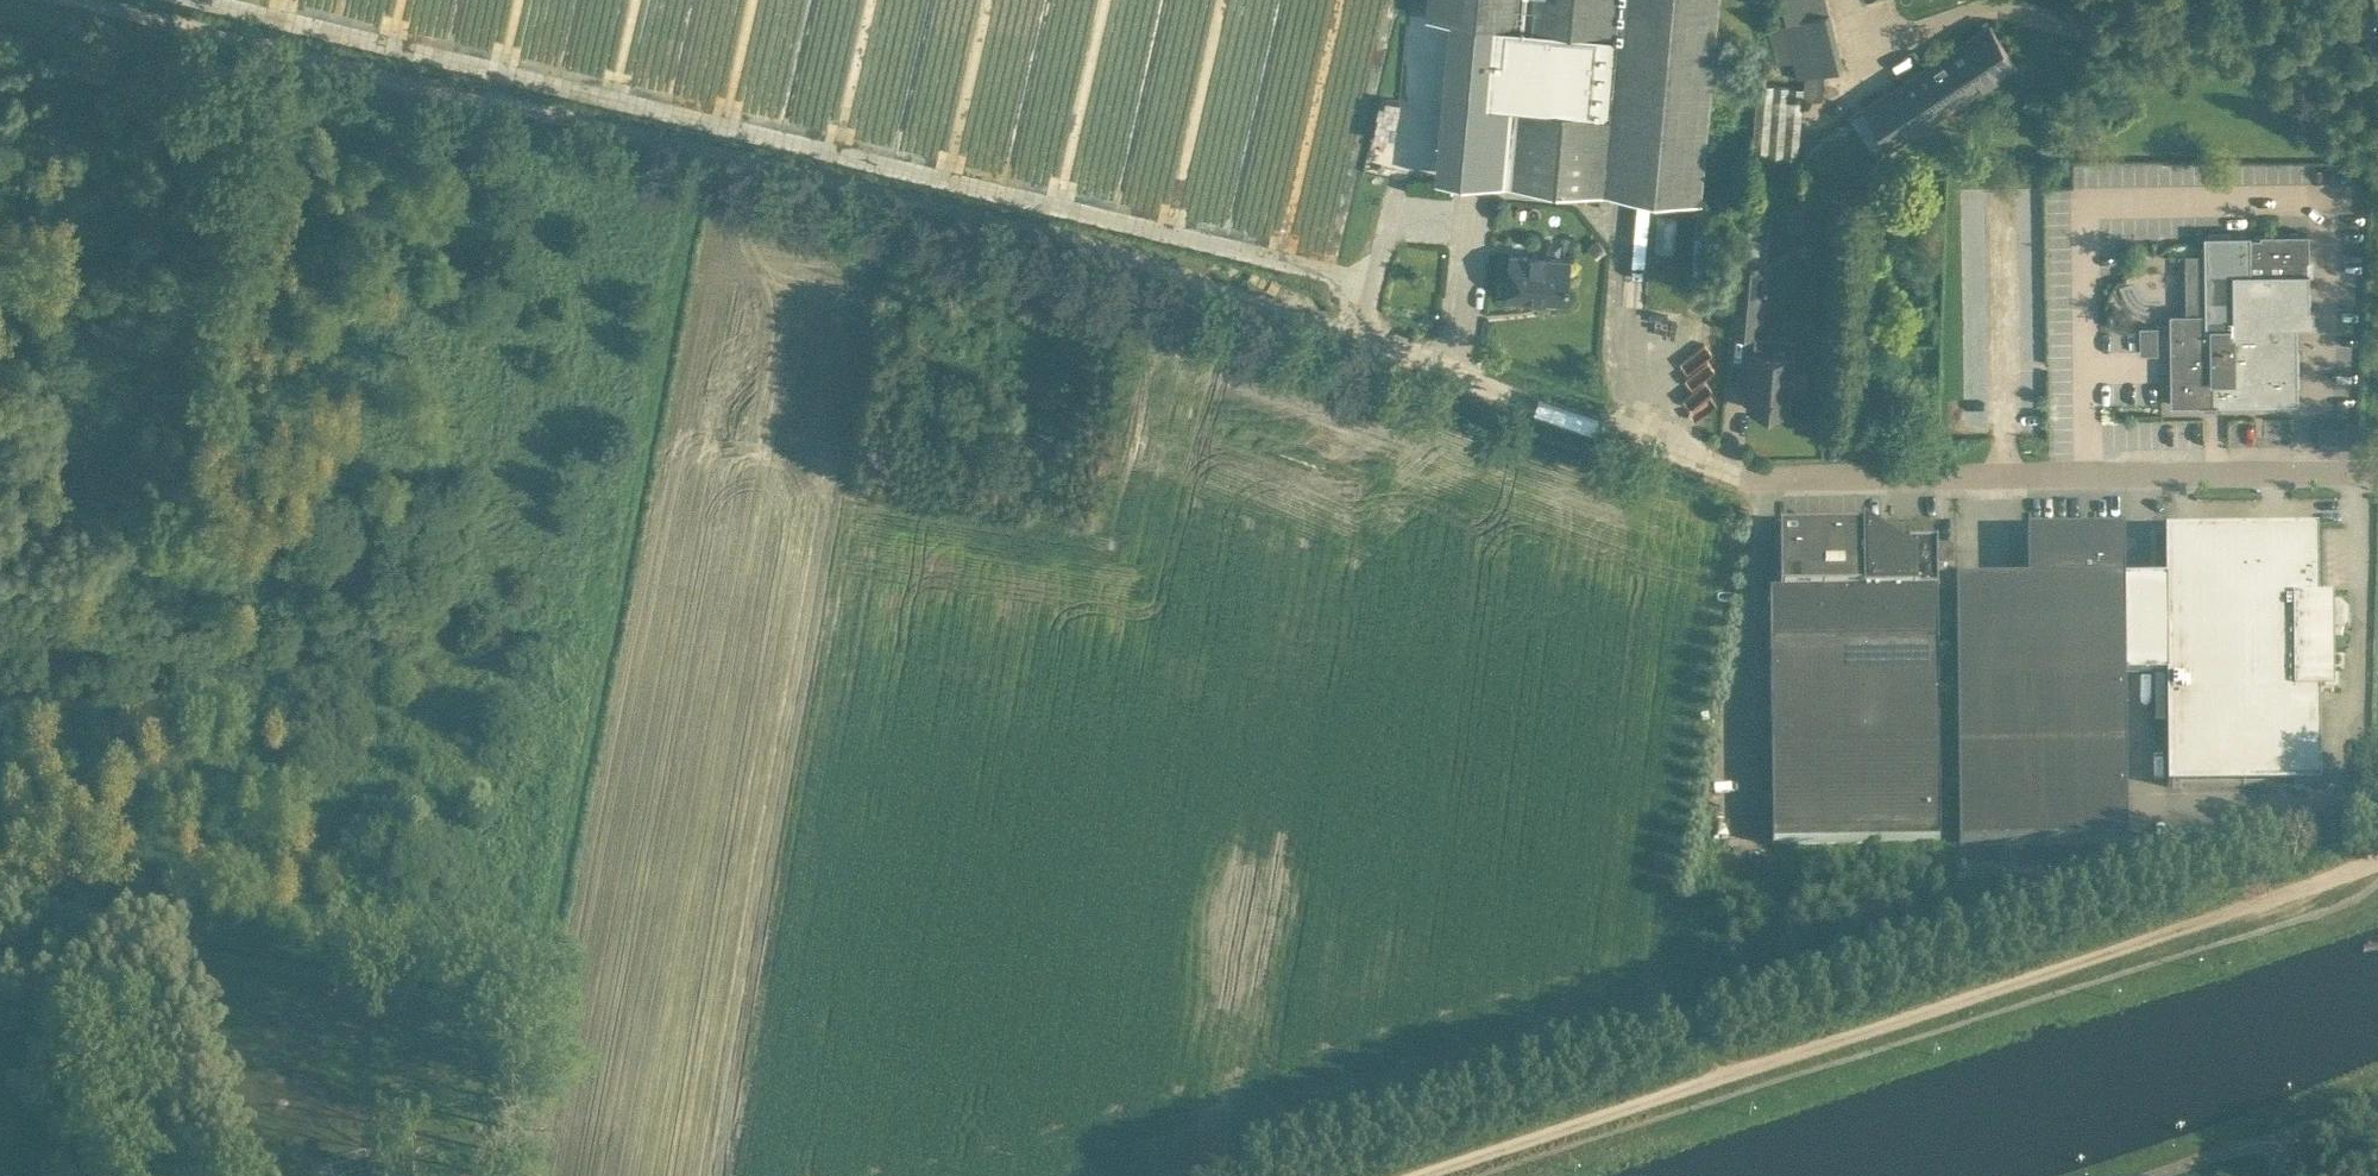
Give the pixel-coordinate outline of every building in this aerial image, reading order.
[(1426,18),(1449,21),(1442,99),(1513,106),(1507,181),(1625,192),(1643,0),(1428,0),(1426,18)] [(1625,192),(1701,199),(1703,175),(1719,0),(1643,0),(1625,192)] [(1802,86),(1802,85),(1758,81),(1752,154),(1796,158),(1801,96),(1822,98),(1824,69),(1845,63),(1826,0),(1780,0),(1786,21),(1769,26),(1777,62),(1786,60),(1790,76),(1796,75),(1797,77),(1806,74),(1804,86),(1802,86)] [(1990,22),(1863,105),(1889,145),(2016,62),(1990,22)] [(2205,312),(2171,312),(2172,402),(2211,402),(2298,401),(2297,308),(2309,308),(2309,269),(2308,232),(2308,231),(2261,232),(2261,234),(2250,234),(2250,232),(2204,232),(2205,312)] [(1589,245),(1596,254),(1606,247),(1598,237),(1589,245)] [(1510,253),(1506,297),(1545,301),(1545,297),(1566,299),(1570,259),(1510,253)] [(1764,262),(1735,259),(1729,331),(1758,334),(1764,262)] [(1851,272),(1850,285),(1863,286),(1864,273),(1851,272)] [(2157,327),(2139,327),(2139,329),(2139,355),(2158,354),(2157,327)] [(1754,351),(1749,406),(1758,407),(1762,411),(1772,412),(1777,409),(1787,410),(1788,393),(1792,388),(1793,379),(1790,373),(1792,354),(1754,351)] [(2318,529),(2166,531),(2167,579),(2168,676),(2169,788),(2321,786),(2320,693),(2334,694),(2334,641),(2341,641),(2348,633),(2348,618),(2340,611),(2333,610),(2333,601),(2319,601),(2318,529)] [(1770,594),(1773,846),(1941,844),(1938,543),(1888,543),(1888,547),(1866,547),(1866,532),(1780,533),(1781,594),(1770,594)] [(2034,581),(1957,582),(1960,846),(2128,844),(2126,676),(2168,676),(2167,579),(2125,580),(2120,580),(2120,537),(2034,538),(2034,581)]
